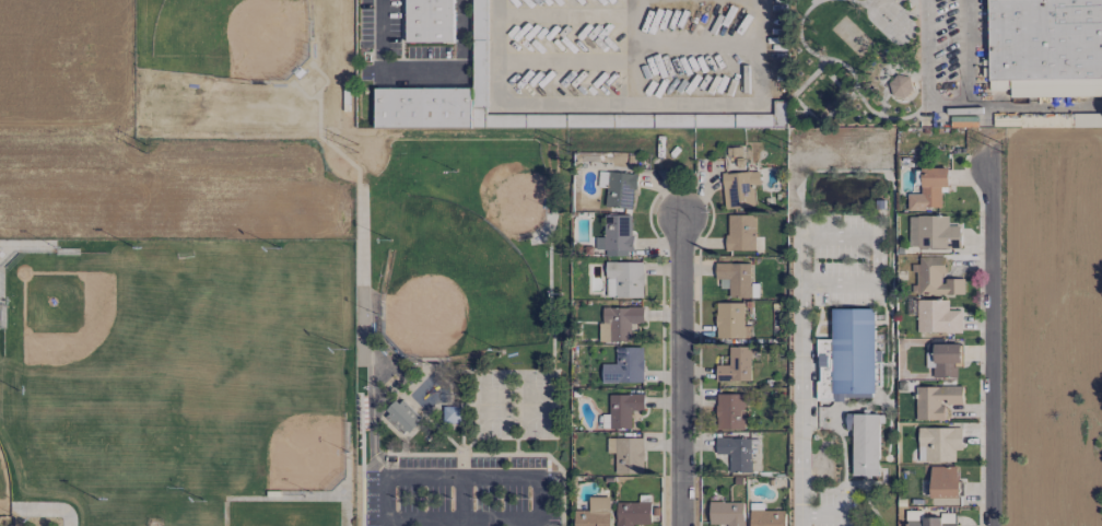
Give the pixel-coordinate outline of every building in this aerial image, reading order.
[(407,43),(453,42),(453,0),(406,0),(407,43)] [(473,41),(486,41),(486,0),(473,0),(473,41)] [(990,90),(1010,90),(1010,97),(1101,96),(1101,79),(1101,0),(988,0),(990,90)] [(786,126),(785,112),(777,112),(777,106),(785,106),(784,101),(775,101),(775,116),(758,117),(758,115),(752,115),(753,127),(786,126)] [(908,210),(941,209),(941,187),(949,187),(948,167),(921,168),(922,194),(908,194),(908,210)] [(722,173),(724,208),(754,207),(753,185),(759,184),(759,171),(722,173)] [(635,173),(598,172),(598,187),(606,187),(606,207),(634,208),(635,173)] [(633,215),(605,214),(604,250),(632,251),(633,215)] [(727,251),(756,250),(755,214),(726,215),(727,251)] [(960,248),(960,226),(949,225),(949,216),(909,216),(909,248),(960,248)] [(944,256),(919,257),(919,265),(917,265),(918,295),(964,294),(964,279),(944,279),(944,256)] [(644,262),(606,262),(606,297),(644,297),(644,262)] [(750,263),(717,264),(717,288),(728,288),(729,297),(751,296),(750,263)] [(917,332),(962,332),(961,310),(949,310),(949,299),(917,300),(917,332)] [(749,339),(750,326),(743,326),(744,302),(716,302),(716,338),(749,339)] [(631,323),(643,323),(643,308),(601,307),(601,341),(631,342),(631,323)] [(874,394),(874,309),(832,309),(832,339),(818,339),(818,401),(845,401),(845,394),(874,394)] [(960,344),(934,344),(933,353),(925,353),(925,367),(933,367),(933,377),(957,378),(957,364),(960,364),(960,344)] [(602,383),(643,382),(643,347),(615,347),(616,363),(602,364),(602,383)] [(715,365),(716,381),(751,380),(750,347),(729,347),(729,365),(715,365)] [(916,421),(943,420),(943,403),(963,403),(963,386),(915,386),(916,421)] [(610,394),(609,429),(631,429),(631,410),(644,410),(644,395),(610,394)] [(715,429),(744,429),(744,394),(716,394),(715,429)] [(384,415),(404,436),(420,420),(401,399),(384,415)] [(459,406),(443,407),(444,424),(459,424),(459,406)] [(853,429),(852,476),(878,476),(878,414),(846,414),(845,429),(853,429)] [(962,428),(918,428),(918,461),(955,462),(955,450),(962,450),(962,428)] [(728,472),(750,472),(751,438),(716,437),(715,454),(729,454),(728,472)] [(615,454),(615,473),(643,474),(643,438),(607,438),(607,454),(615,454)] [(958,466),(930,467),(931,498),(958,498),(958,466)] [(574,525),(610,525),(610,497),(589,497),(589,510),(574,510),(574,525)] [(745,502),(709,501),(709,524),(727,525),(744,525),(745,502)] [(616,525),(633,525),(633,524),(650,524),(650,502),(616,502),(616,525)] [(785,510),(750,510),(750,525),(785,525),(785,510)] [(907,525),(955,525),(955,513),(939,513),(939,519),(907,518),(907,525)]
